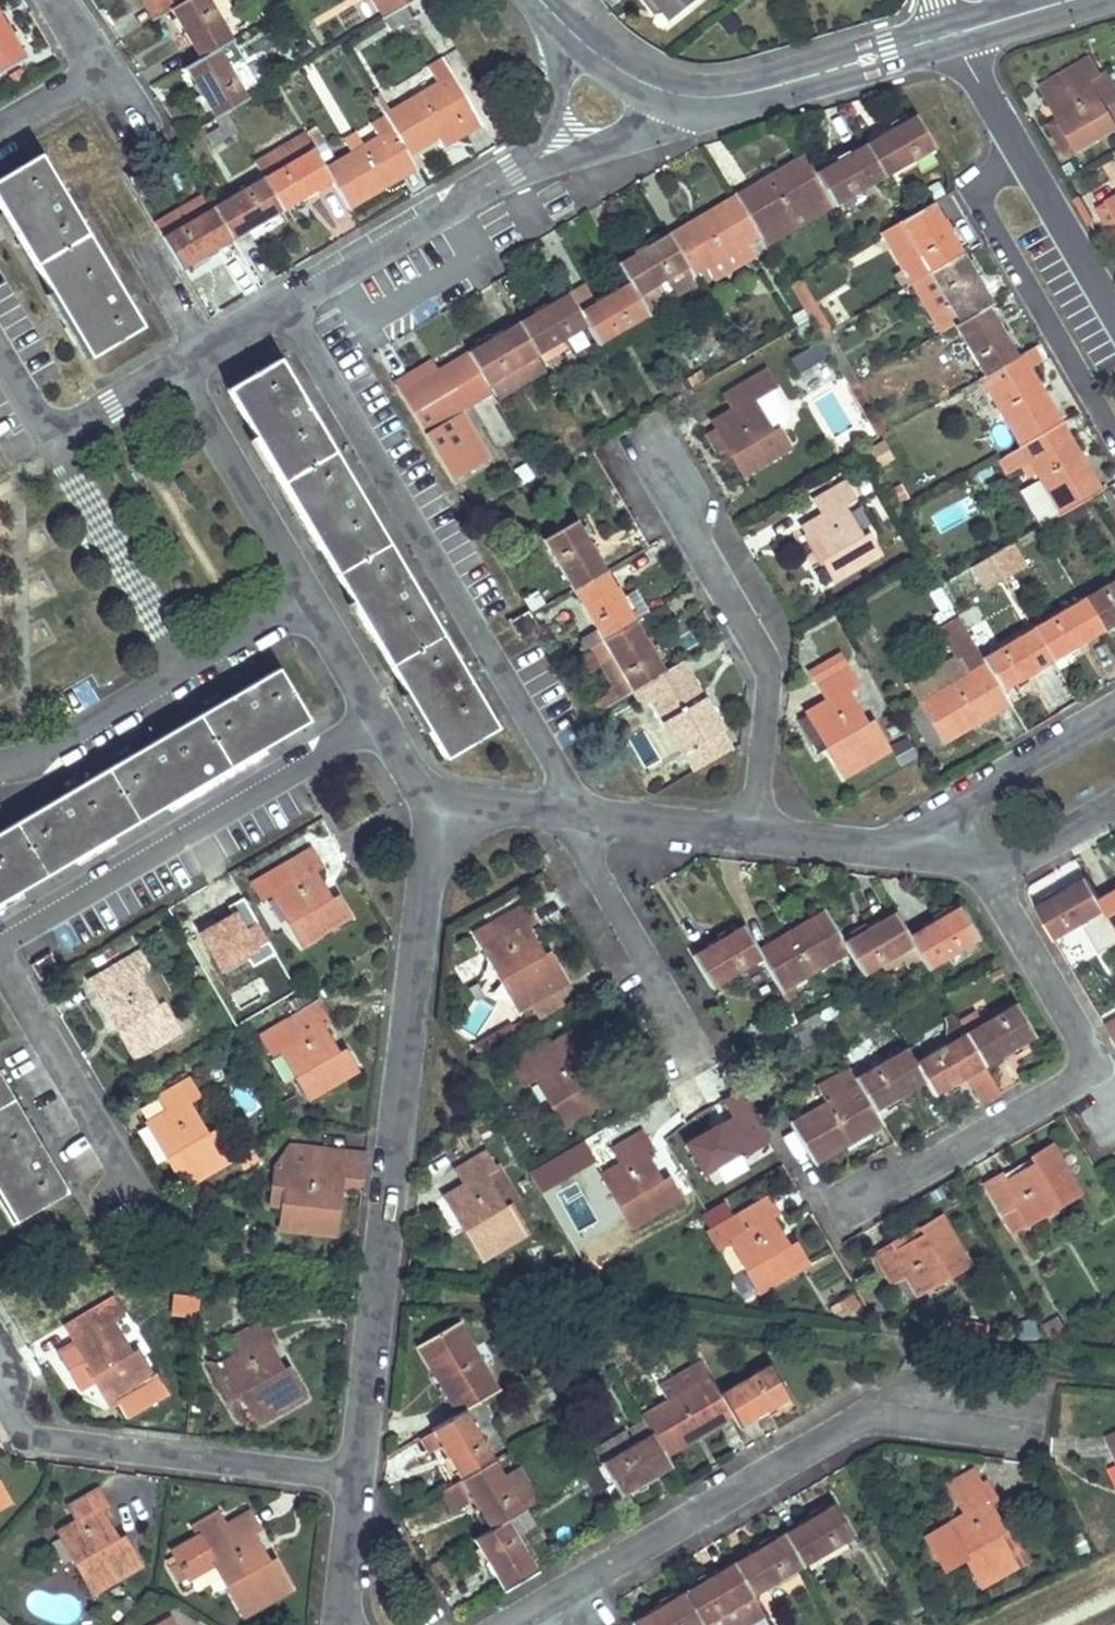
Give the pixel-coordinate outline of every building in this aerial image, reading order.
[(151,0),(141,0),(154,21),(160,17),(151,0)] [(160,17),(171,11),(189,0),(151,0),(160,17)] [(210,0),(189,0),(171,11),(200,61),(219,50),(234,41),(210,0)] [(384,20),(413,3),(418,0),(373,0),(384,20)] [(653,10),(660,4),(674,22),(701,0),(645,0),(653,10)] [(395,26),(410,17),(406,10),(391,19),(395,26)] [(0,14),(0,74),(26,59),(0,14)] [(248,99),(219,50),(200,61),(186,69),(215,119),(222,115),(223,114),(248,99)] [(483,125),(445,58),(429,66),(430,67),(438,82),(384,114),(386,116),(409,156),(438,139),(444,148),(483,125)] [(1091,83),(1101,77),(1091,60),(1042,88),(1051,105),(1060,120),(1077,151),(1114,130),(1114,105),(1114,104),(1105,109),(1091,83)] [(1104,74),(1104,75),(1101,77),(1091,83),(1105,109),(1114,104),(1114,93),(1104,74)] [(234,135),(222,115),(215,119),(220,127),(208,134),(215,146),(234,135)] [(884,178),(935,147),(916,115),(866,145),(884,178)] [(375,182),(412,161),(409,156),(386,116),(372,125),(379,137),(363,145),(357,134),(344,141),(351,153),(324,168),(333,182),(349,210),(380,191),(375,183),(375,182)] [(1077,151),(1060,120),(1059,120),(1050,126),(1067,157),(1077,151)] [(333,182),(324,168),(305,135),(254,165),(263,180),(282,211),(333,182)] [(835,207),(884,178),(866,145),(816,175),(835,207)] [(835,207),(816,175),(804,154),(773,172),(777,180),(739,203),(759,238),(766,248),(835,207)] [(40,156),(0,180),(0,206),(90,358),(142,327),(40,156)] [(380,191),(418,171),(417,170),(412,161),(375,182),(375,183),(380,191)] [(777,180),(773,172),(734,195),(735,196),(739,203),(777,180)] [(282,211),(263,180),(214,209),(233,240),(282,211)] [(213,207),(205,194),(204,195),(154,224),(163,238),(214,209),(213,207)] [(748,244),(759,238),(739,203),(735,196),(734,195),(706,212),(710,220),(711,221),(674,243),(694,276),(708,268),(716,281),(755,258),(748,244)] [(963,254),(933,203),(906,218),(900,222),(930,273),(963,254)] [(1110,203),(1098,210),(1114,241),(1114,213),(1110,203)] [(182,270),(233,240),(214,209),(163,238),(182,270)] [(710,220),(706,212),(669,234),(674,242),(674,243),(711,221),(710,220)] [(694,276),(674,243),(674,242),(669,234),(619,264),(630,282),(649,315),(685,294),(692,277),(694,276)] [(992,304),(963,254),(930,273),(959,324),(988,307),(992,304)] [(598,345),(649,315),(630,282),(579,312),(587,326),(598,345)] [(560,342),(587,326),(579,312),(569,295),(518,324),(538,357),(542,364),(566,351),(560,342)] [(832,332),(835,330),(822,310),(817,313),(814,307),(813,305),(802,311),(808,321),(819,340),(832,332)] [(1017,358),(988,307),(959,324),(954,327),(984,377),(1015,359),(1017,358)] [(544,373),(536,358),(538,357),(518,324),(469,354),(487,385),(490,384),(499,400),(544,373)] [(821,342),(787,359),(795,376),(829,360),(821,342)] [(424,435),(493,395),(487,385),(469,354),(438,372),(439,373),(443,381),(404,402),(424,435)] [(1044,392),(1023,355),(1022,355),(1017,358),(1015,359),(1016,360),(1036,397),(1044,392)] [(1063,423),(1045,392),(1044,392),(1036,397),(1016,360),(1015,359),(984,377),(968,387),(992,428),(1004,422),(1021,448),(1055,428),(1056,427),(1062,424),(1063,423)] [(424,607),(351,482),(279,362),(229,390),(258,440),(446,759),(496,729),(424,607)] [(745,474),(788,449),(759,396),(774,387),(764,371),(725,394),(734,409),(714,421),(718,429),(735,457),(745,474)] [(443,381),(439,373),(438,372),(400,394),(404,402),(443,381)] [(1085,461),(1063,423),(1062,424),(1056,427),(1055,428),(1077,465),(1083,462),(1085,461)] [(735,457),(718,429),(716,430),(707,435),(724,463),(735,457)] [(879,555),(866,533),(861,536),(843,505),(852,499),(843,483),(815,500),(824,516),(804,528),(820,554),(835,581),(879,555)] [(607,571),(577,519),(543,539),(574,591),(607,571)] [(1010,544),(967,573),(983,596),(1026,567),(1010,544)] [(650,613),(637,589),(623,598),(607,571),(574,591),(598,633),(585,641),(589,650),(591,648),(650,613)] [(1084,598),(1103,631),(1114,624),(1114,580),(1084,598)] [(1103,631),(1084,598),(1034,628),(1053,661),(1103,631)] [(665,673),(645,637),(671,623),(662,606),(650,613),(591,648),(616,691),(621,700),(632,693),(665,673)] [(539,631),(528,611),(509,622),(521,642),(539,631)] [(969,720),(1007,699),(1002,691),(983,658),(958,616),(940,626),(957,656),(962,653),(972,670),(916,701),(919,705),(908,712),(930,749),(941,743),(942,746),(974,728),(969,720)] [(1022,680),(1053,661),(1034,628),(983,658),(1002,691),(1022,680)] [(847,668),(838,653),(809,669),(819,685),(847,668)] [(724,730),(707,699),(699,703),(685,679),(693,675),(685,661),(665,673),(632,693),(641,708),(650,702),(680,755),(683,753),(694,773),(733,750),(721,731),(724,730)] [(866,724),(846,692),(857,686),(847,668),(819,685),(827,700),(807,712),(809,715),(799,721),(818,754),(829,749),(845,777),(889,752),(872,721),(866,724)] [(308,721),(278,671),(0,833),(0,901),(3,899),(308,721)] [(707,699),(693,675),(685,679),(699,703),(707,699)] [(1025,698),(1027,688),(1022,680),(1002,691),(1007,699),(1011,706),(1025,698)] [(621,700),(616,691),(607,697),(612,705),(621,700)] [(600,713),(612,705),(607,697),(595,704),(600,713)] [(974,728),(1011,706),(1007,699),(969,720),(974,728)] [(350,918),(337,895),(327,902),(320,889),(324,887),(314,871),(321,867),(311,851),(264,877),(274,893),(275,895),(292,924),(304,945),(350,918)] [(275,895),(274,893),(264,877),(253,884),(263,901),(264,901),(275,895)] [(1107,912),(1100,901),(1088,880),(1037,909),(1057,942),(1107,912)] [(1100,901),(1107,912),(1114,926),(1114,892),(1100,901)] [(979,940),(960,907),(909,937),(924,963),(928,969),(979,940)] [(535,944),(525,927),(533,922),(525,908),(495,924),(500,931),(505,939),(484,950),(502,980),(520,1010),(530,1004),(539,1021),(566,1006),(556,989),(567,983),(549,953),(539,958),(532,945),(535,944)] [(782,992),(851,953),(845,942),(826,910),(793,928),(794,929),(798,937),(762,957),(763,959),(782,992)] [(924,963),(909,937),(895,914),(845,942),(851,953),(864,976),(884,964),(901,954),(904,959),(911,971),(924,963)] [(762,957),(757,949),(744,927),(691,956),(710,989),(763,959),(762,957)] [(798,937),(794,929),(793,928),(757,949),(762,957),(798,937)] [(180,1034),(162,1003),(156,1006),(138,975),(148,969),(139,953),(91,981),(100,997),(120,1033),(135,1059),(180,1034)] [(904,959),(901,954),(884,964),(888,968),(904,959)] [(245,1012),(267,995),(255,979),(233,996),(245,1012)] [(984,1066),(1035,1037),(1017,1004),(995,1016),(982,1023),(979,1018),(976,1012),(959,1022),(965,1034),(984,1066)] [(332,1057),(324,1043),(328,1041),(319,1025),(327,1020),(318,1005),(263,1038),(274,1057),(283,1052),(299,1078),(311,1099),(357,1071),(345,1050),(332,1057)] [(995,1016),(992,1012),(979,1018),(982,1023),(995,1016)] [(1114,1042),(1114,1023),(1107,1028),(1114,1042)] [(519,1040),(512,1028),(494,1038),(501,1050),(519,1040)] [(813,1043),(806,1029),(794,1036),(802,1049),(813,1043)] [(573,1033),(546,1049),(543,1044),(512,1063),(525,1084),(536,1078),(553,1107),(566,1127),(612,1099),(600,1078),(588,1084),(581,1072),(586,1069),(575,1053),(583,1049),(573,1033)] [(984,1066),(965,1034),(914,1063),(925,1082),(933,1096),(968,1076),(984,1104),(1000,1094),(984,1066)] [(501,1050),(494,1038),(474,1050),(481,1062),(501,1050)] [(925,1082),(914,1063),(906,1049),(855,1078),(859,1084),(875,1112),(925,1082)] [(841,1141),(879,1119),(875,1112),(859,1084),(847,1090),(838,1073),(816,1086),(826,1103),(789,1124),(814,1166),(844,1148),(845,1148),(841,1141)] [(0,1079),(0,1196),(14,1221),(66,1192),(0,1079)] [(229,1160),(212,1131),(206,1134),(188,1103),(199,1097),(189,1080),(161,1097),(169,1112),(148,1124),(149,1126),(139,1132),(157,1165),(169,1159),(185,1187),(229,1160)] [(682,1143),(695,1180),(763,1157),(741,1094),(718,1102),(726,1127),(682,1143)] [(884,1126),(879,1119),(841,1141),(845,1148),(844,1148),(884,1126)] [(681,1199),(668,1178),(656,1185),(648,1172),(653,1168),(644,1153),(651,1148),(643,1133),(613,1150),(617,1156),(622,1165),(603,1176),(621,1208),(633,1227),(681,1199)] [(258,1159),(250,1144),(235,1153),(243,1168),(258,1159)] [(335,1236),(341,1186),(342,1180),(342,1179),(363,1182),(366,1163),(311,1156),(312,1155),(313,1150),(313,1149),(292,1146),(276,1166),(275,1172),(287,1173),(288,1173),(284,1207),(281,1230),(335,1236)] [(1079,1194),(1052,1147),(985,1185),(1001,1213),(1008,1210),(1016,1205),(1027,1225),(1059,1206),(1079,1194)] [(366,1163),(366,1156),(366,1155),(313,1149),(313,1150),(312,1155),(311,1156),(366,1163)] [(527,1235),(510,1206),(504,1208),(486,1176),(495,1170),(486,1155),(457,1171),(466,1186),(445,1197),(466,1233),(482,1261),(527,1235)] [(284,1207),(288,1173),(287,1173),(275,1172),(275,1173),(271,1205),(272,1205),(284,1207)] [(362,1189),(363,1182),(342,1179),(342,1180),(341,1186),(362,1189)] [(573,1229),(595,1222),(587,1196),(565,1202),(573,1229)] [(783,1250),(775,1237),(780,1234),(771,1218),(778,1214),(769,1198),(707,1233),(717,1248),(730,1242),(760,1292),(807,1264),(795,1243),(783,1250)] [(907,1302),(969,1266),(941,1218),(919,1229),(926,1242),(913,1249),(911,1245),(894,1255),(890,1248),(875,1256),(891,1284),(896,1282),(907,1302)] [(866,1317),(853,1294),(843,1299),(851,1313),(856,1310),(861,1319),(866,1317)] [(196,1319),(198,1298),(175,1295),(172,1317),(196,1319)] [(154,1380),(137,1351),(131,1355),(112,1322),(121,1316),(113,1301),(85,1316),(93,1330),(71,1342),(74,1344),(61,1351),(77,1376),(89,1370),(90,1369),(95,1378),(110,1405),(154,1380)] [(1067,1332),(1059,1319),(1046,1327),(1053,1339),(1067,1332)] [(304,1398),(288,1368),(276,1374),(268,1360),(273,1357),(264,1341),(271,1337),(263,1321),(235,1337),(242,1352),(223,1364),(208,1362),(229,1401),(241,1394),(258,1423),(304,1398)] [(499,1390),(459,1321),(417,1346),(436,1378),(444,1373),(465,1410),(482,1400),(499,1390)] [(654,1352),(656,1340),(635,1339),(633,1349),(654,1352)] [(729,1411),(720,1394),(703,1364),(662,1388),(669,1399),(640,1416),(651,1435),(664,1458),(697,1439),(693,1431),(729,1411)] [(791,1398),(772,1364),(720,1394),(729,1411),(734,1418),(739,1427),(791,1398)] [(95,1378),(90,1369),(89,1370),(77,1376),(82,1385),(95,1378)] [(465,1410),(444,1373),(436,1378),(457,1415),(465,1410)] [(493,1420),(482,1400),(465,1410),(477,1431),(478,1430),(493,1420)] [(494,1461),(477,1431),(465,1410),(457,1415),(433,1429),(434,1432),(442,1446),(462,1480),(494,1461)] [(697,1439),(734,1418),(729,1411),(693,1431),(697,1439)] [(649,1437),(641,1424),(596,1450),(604,1463),(649,1437)] [(430,1453),(442,1446),(434,1432),(433,1432),(421,1439),(430,1453)] [(619,1497),(669,1468),(664,1458),(651,1435),(649,1437),(604,1463),(601,1465),(619,1497)] [(539,1502),(519,1467),(502,1477),(494,1461),(462,1480),(443,1490),(456,1511),(474,1501),(491,1530),(507,1520),(524,1510),(539,1502)] [(1001,1535),(993,1522),(997,1519),(988,1505),(996,1500),(987,1483),(957,1500),(961,1507),(966,1515),(947,1525),(926,1537),(944,1568),(965,1556),(968,1561),(982,1586),(1027,1560),(1010,1530),(1001,1535)] [(140,1566),(123,1537),(117,1540),(99,1510),(107,1505),(98,1490),(69,1506),(72,1513),(78,1522),(59,1532),(78,1564),(95,1592),(140,1566)] [(854,1537),(835,1505),(784,1536),(802,1567),(854,1537)] [(535,1529),(524,1510),(507,1520),(518,1539),(535,1529)] [(251,1513),(227,1526),(220,1513),(195,1527),(201,1536),(174,1551),(181,1563),(189,1578),(214,1563),(228,1587),(245,1616),(291,1590),(274,1561),(269,1563),(252,1533),(259,1529),(251,1513)] [(537,1572),(518,1539),(507,1520),(491,1530),(476,1539),(505,1591),(537,1572)] [(802,1567),(784,1536),(734,1564),(753,1596),(802,1567)] [(189,1578),(181,1563),(174,1567),(181,1582),(189,1578)] [(734,1564),(683,1594),(701,1624),(703,1624),(753,1596),(734,1564)] [(683,1594),(632,1623),(633,1624),(701,1624),(683,1594)]
